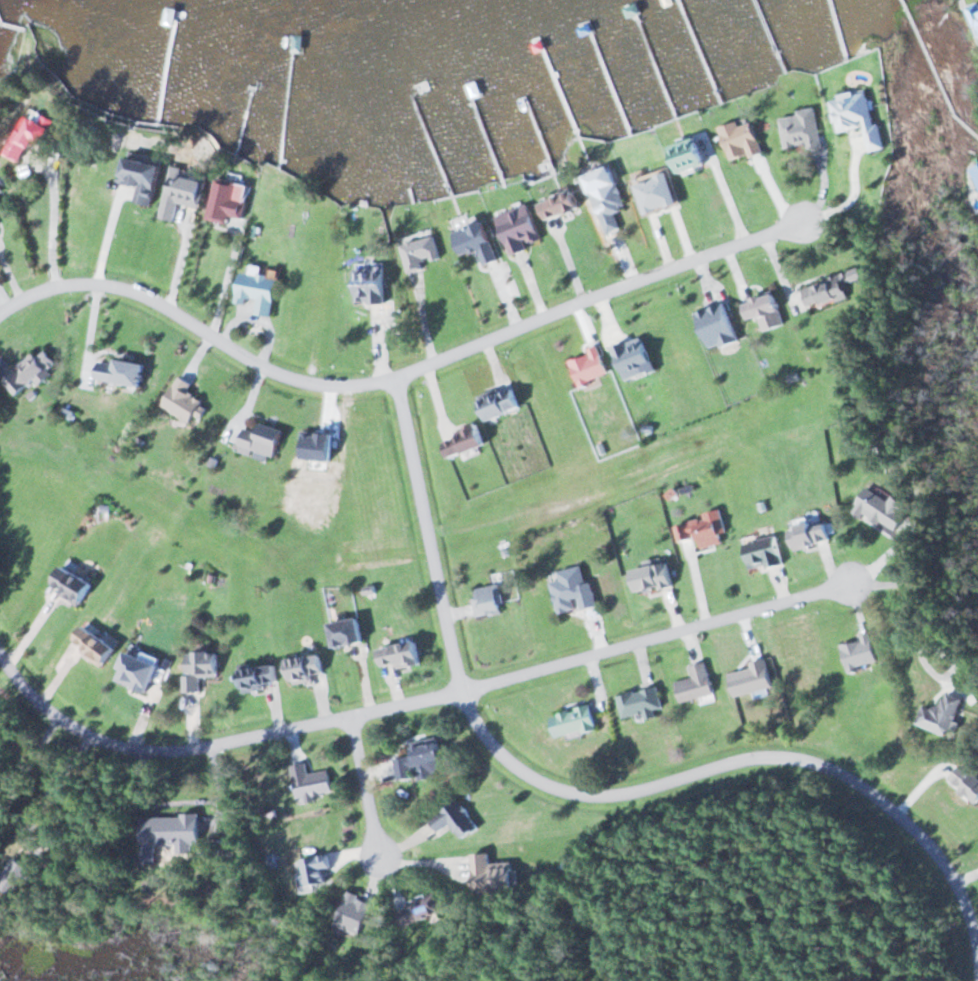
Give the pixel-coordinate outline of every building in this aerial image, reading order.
[(781,116),(787,152),(822,146),(815,110),(781,116)] [(45,145),(55,119),(37,112),(29,133),(18,129),(9,155),(26,161),(33,141),(45,145)] [(733,161),(766,153),(757,120),(724,129),(733,161)] [(684,175),(716,162),(705,136),(673,149),(684,175)] [(159,205),(171,166),(133,154),(124,181),(144,187),(140,200),(159,205)] [(204,209),(211,178),(173,169),(162,217),(177,221),(181,204),(204,209)] [(684,205),(673,169),(636,180),(647,216),(684,205)] [(624,229),(619,213),(628,210),(615,171),(590,179),(607,234),(624,229)] [(211,219),(232,224),(234,215),(246,218),(250,200),(240,198),(243,182),(220,177),(211,219)] [(9,204),(0,183),(0,208),(9,204)] [(541,204),(547,221),(588,208),(583,191),(541,204)] [(547,243),(536,205),(500,215),(511,253),(547,243)] [(486,266),(501,261),(488,222),(455,233),(463,256),(481,250),(486,266)] [(401,240),(409,272),(426,268),(425,264),(442,260),(436,232),(401,240)] [(387,262),(346,263),(347,298),(371,297),(372,312),(389,312),(387,262)] [(805,288),(813,309),(854,295),(851,284),(867,279),(864,268),(805,288)] [(243,273),(240,299),(261,302),(259,314),(278,317),(283,276),(254,272),(253,274),(243,273)] [(780,291),(743,304),(750,323),(786,311),(780,291)] [(614,348),(626,382),(649,373),(645,364),(658,359),(651,341),(634,347),(632,341),(614,348)] [(612,374),(599,347),(569,362),(583,389),(612,374)] [(20,397),(61,366),(48,348),(7,380),(20,397)] [(147,387),(151,366),(102,357),(98,378),(147,387)] [(189,392),(194,384),(182,377),(164,407),(194,425),(207,403),(189,392)] [(528,409),(520,385),(480,399),(488,422),(528,409)] [(247,427),(240,450),(257,456),(257,457),(270,461),(272,455),(280,458),(289,431),(263,423),(260,432),(247,427)] [(447,439),(452,458),(493,447),(488,428),(447,439)] [(912,501),(880,484),(877,490),(869,486),(856,511),(896,532),(912,501)] [(677,523),(681,543),(703,538),(705,548),(731,542),(724,513),(677,523)] [(831,518),(791,529),(796,550),(837,539),(831,518)] [(751,570),(788,562),(782,534),(745,542),(751,570)] [(99,580),(63,565),(54,586),(91,601),(99,580)] [(562,614),(599,605),(589,565),(562,571),(564,579),(554,581),(562,614)] [(480,615),(506,608),(500,584),(474,590),(480,615)] [(338,644),(368,644),(368,620),(338,620),(338,644)] [(76,645),(112,665),(123,645),(87,625),(76,645)] [(840,644),(849,671),(881,661),(873,634),(840,644)] [(380,649),(383,665),(397,663),(398,669),(427,664),(423,641),(380,649)] [(156,691),(166,657),(129,646),(118,680),(156,691)] [(225,651),(188,651),(187,692),(204,692),(204,677),(225,677),(225,651)] [(289,679),(327,679),(327,656),(289,656),(289,679)] [(751,663),(752,668),(729,675),(736,698),(777,686),(769,658),(751,663)] [(682,703),(717,694),(709,662),(692,666),(695,677),(676,682),(682,703)] [(285,683),(282,664),(242,670),(245,690),(285,683)] [(619,696),(625,721),(665,712),(659,687),(619,696)] [(968,699),(947,691),(940,711),(925,705),(918,724),(954,738),(968,699)] [(599,730),(594,706),(552,715),(556,739),(599,730)] [(450,775),(446,743),(414,746),(415,756),(397,758),(399,780),(450,775)] [(969,761),(952,779),(977,805),(977,770),(969,761)] [(300,798),(335,791),(331,770),(311,774),(309,763),(293,766),(300,798)] [(481,830),(465,800),(433,818),(441,833),(456,825),(464,839),(481,830)] [(203,849),(202,814),(144,816),(145,858),(160,857),(160,850),(203,849)] [(474,853),(475,895),(522,894),(521,867),(493,867),(493,852),(474,853)] [(301,864),(314,891),(333,881),(328,873),(338,868),(335,860),(327,864),(322,854),(301,864)] [(419,926),(447,911),(437,891),(409,906),(419,926)] [(379,906),(353,892),(337,923),(364,937),(379,906)]
